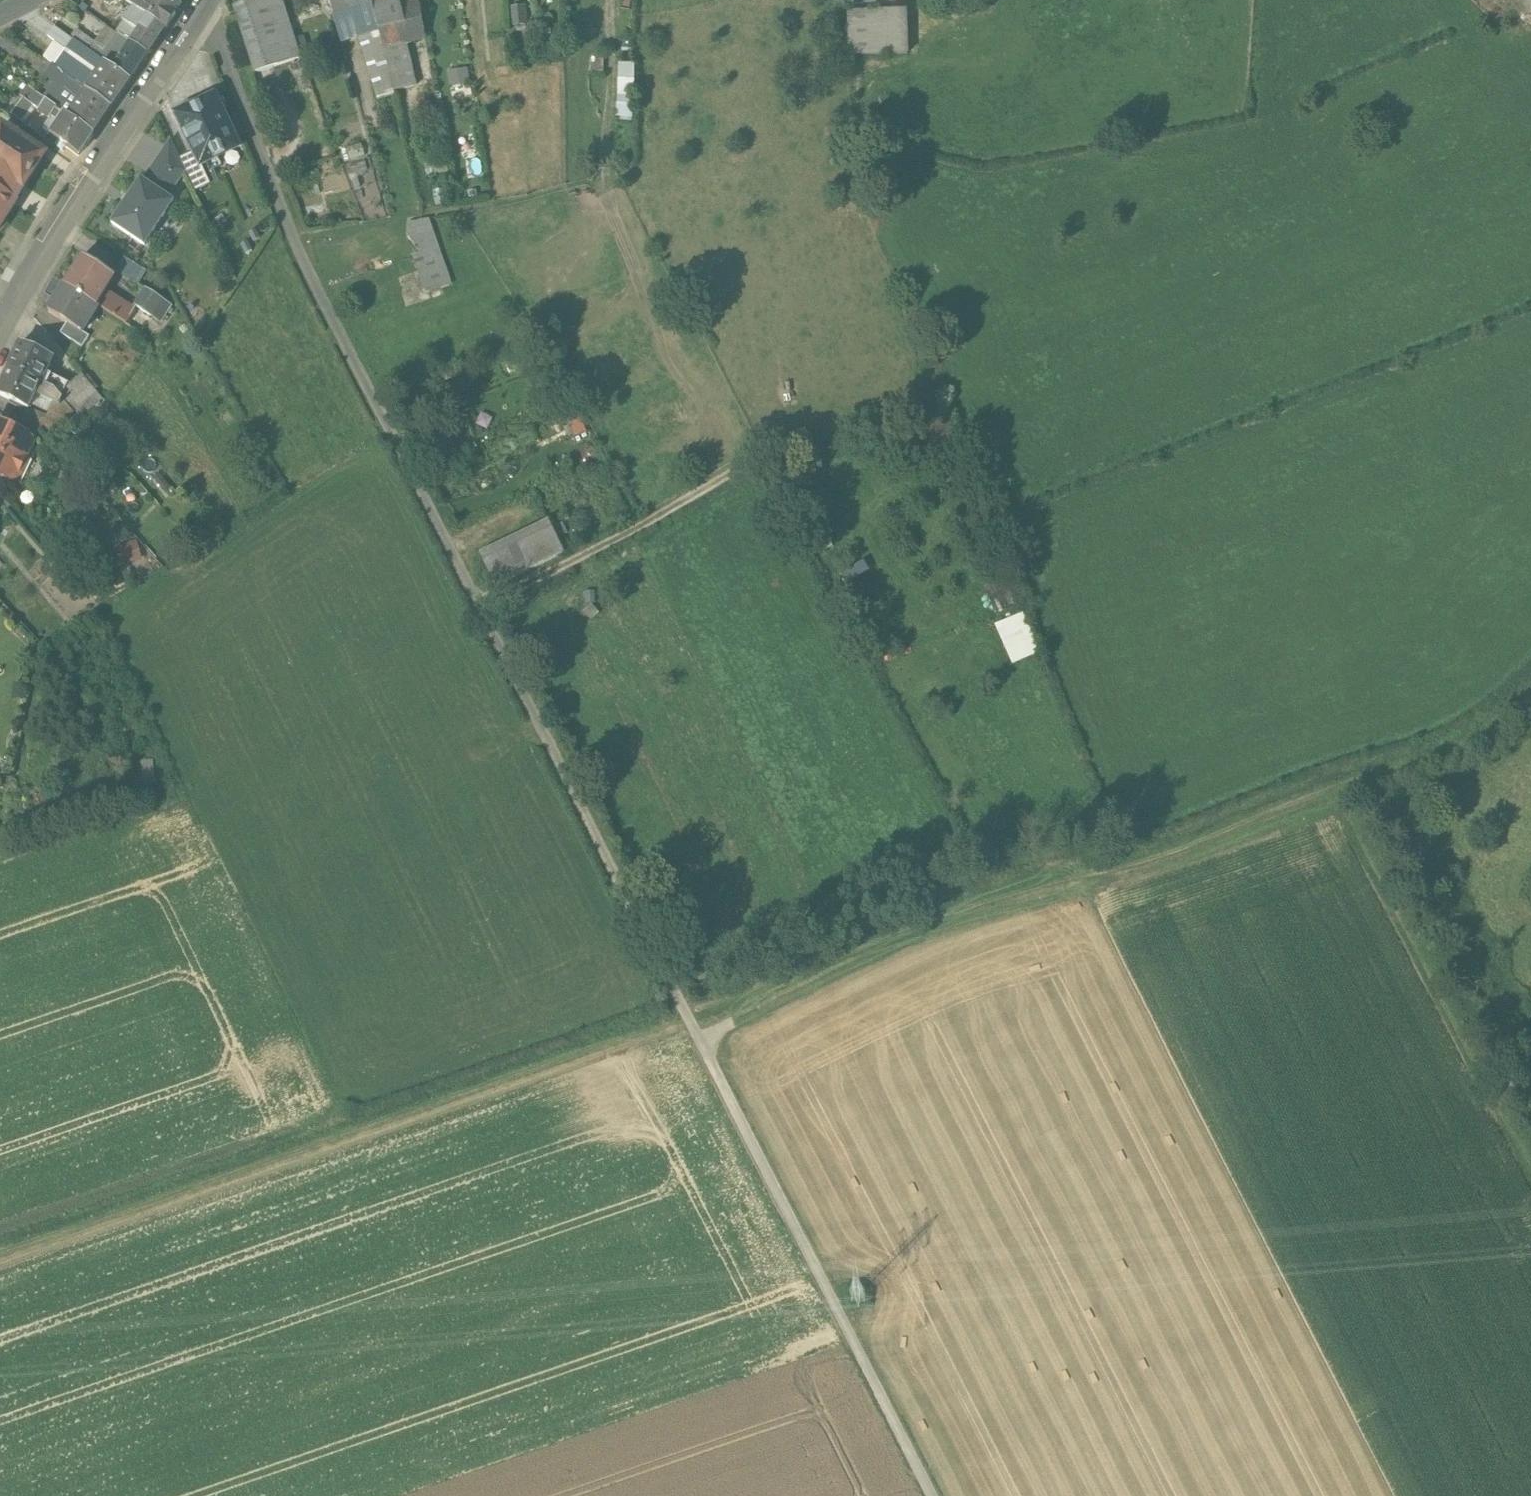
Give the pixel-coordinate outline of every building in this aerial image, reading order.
[(173,0),(125,0),(136,8),(165,29),(166,29),(176,14),(175,14),(181,6),(173,0)] [(232,6),(252,73),(281,64),(264,5),(262,0),(245,0),(232,6)] [(333,15),(351,8),(348,0),(329,0),(333,15)] [(351,8),(333,15),(341,44),(378,28),(375,15),(371,2),(371,0),(348,0),(351,8)] [(419,5),(375,15),(378,28),(383,47),(426,38),(419,5)] [(917,52),(916,6),(855,8),(856,54),(917,52)] [(135,34),(130,41),(148,54),(165,29),(136,8),(130,17),(141,24),(135,34)] [(72,39),(54,26),(47,36),(65,49),(72,39)] [(135,34),(127,29),(122,36),(130,41),(135,34)] [(122,36),(116,45),(124,50),(130,41),(122,36)] [(118,60),(113,67),(131,80),(148,54),(130,41),(124,50),(118,60)] [(89,51),(76,42),(71,50),(83,59),(89,51)] [(118,60),(106,52),(101,59),(106,62),(113,67),(118,60)] [(603,75),(603,55),(589,55),(589,75),(603,75)] [(625,61),(625,115),(642,115),(642,61),(625,61)] [(94,79),(87,90),(111,108),(131,80),(113,67),(106,62),(94,79)] [(473,66),(453,69),(455,86),(476,82),(473,66)] [(94,79),(77,67),(70,78),(78,84),(87,90),(94,79)] [(87,90),(78,84),(71,95),(79,101),(87,90)] [(111,108),(87,90),(79,101),(69,116),(93,134),(111,108)] [(216,92),(175,110),(200,166),(241,148),(216,92)] [(67,103),(55,94),(49,102),(63,112),(68,106),(67,103)] [(49,102),(42,96),(34,107),(49,118),(51,116),(58,121),(64,113),(63,112),(49,102)] [(69,116),(64,113),(58,121),(49,133),(58,140),(55,144),(64,150),(67,146),(79,155),(93,134),(69,116)] [(8,210),(11,212),(17,202),(14,200),(44,153),(2,126),(0,130),(0,223),(8,210)] [(171,139),(143,181),(168,197),(185,171),(171,139)] [(141,179),(111,223),(144,245),(174,201),(168,197),(143,181),(141,179)] [(455,284),(436,216),(413,222),(421,252),(420,252),(430,291),(455,284)] [(114,274),(82,257),(64,285),(95,305),(103,292),(114,274)] [(95,305),(64,285),(47,311),(66,323),(82,334),(83,333),(99,307),(95,305)] [(134,312),(103,292),(95,305),(99,307),(140,334),(151,317),(160,323),(169,308),(160,302),(162,300),(147,290),(135,308),(136,309),(134,312)] [(82,334),(66,323),(59,334),(83,349),(90,337),(83,333),(82,334)] [(20,344),(9,367),(41,383),(52,359),(20,344)] [(0,386),(0,392),(30,406),(41,383),(9,367),(0,386)] [(36,426),(10,413),(5,424),(29,436),(32,439),(40,431),(36,426)] [(0,422),(0,474),(17,482),(27,460),(25,457),(33,440),(32,439),(29,436),(5,424),(0,422)] [(547,522),(479,555),(495,587),(563,554),(547,522)] [(127,544),(129,561),(145,559),(143,542),(127,544)] [(1002,622),(1019,663),(1048,651),(1030,610),(1002,622)]
